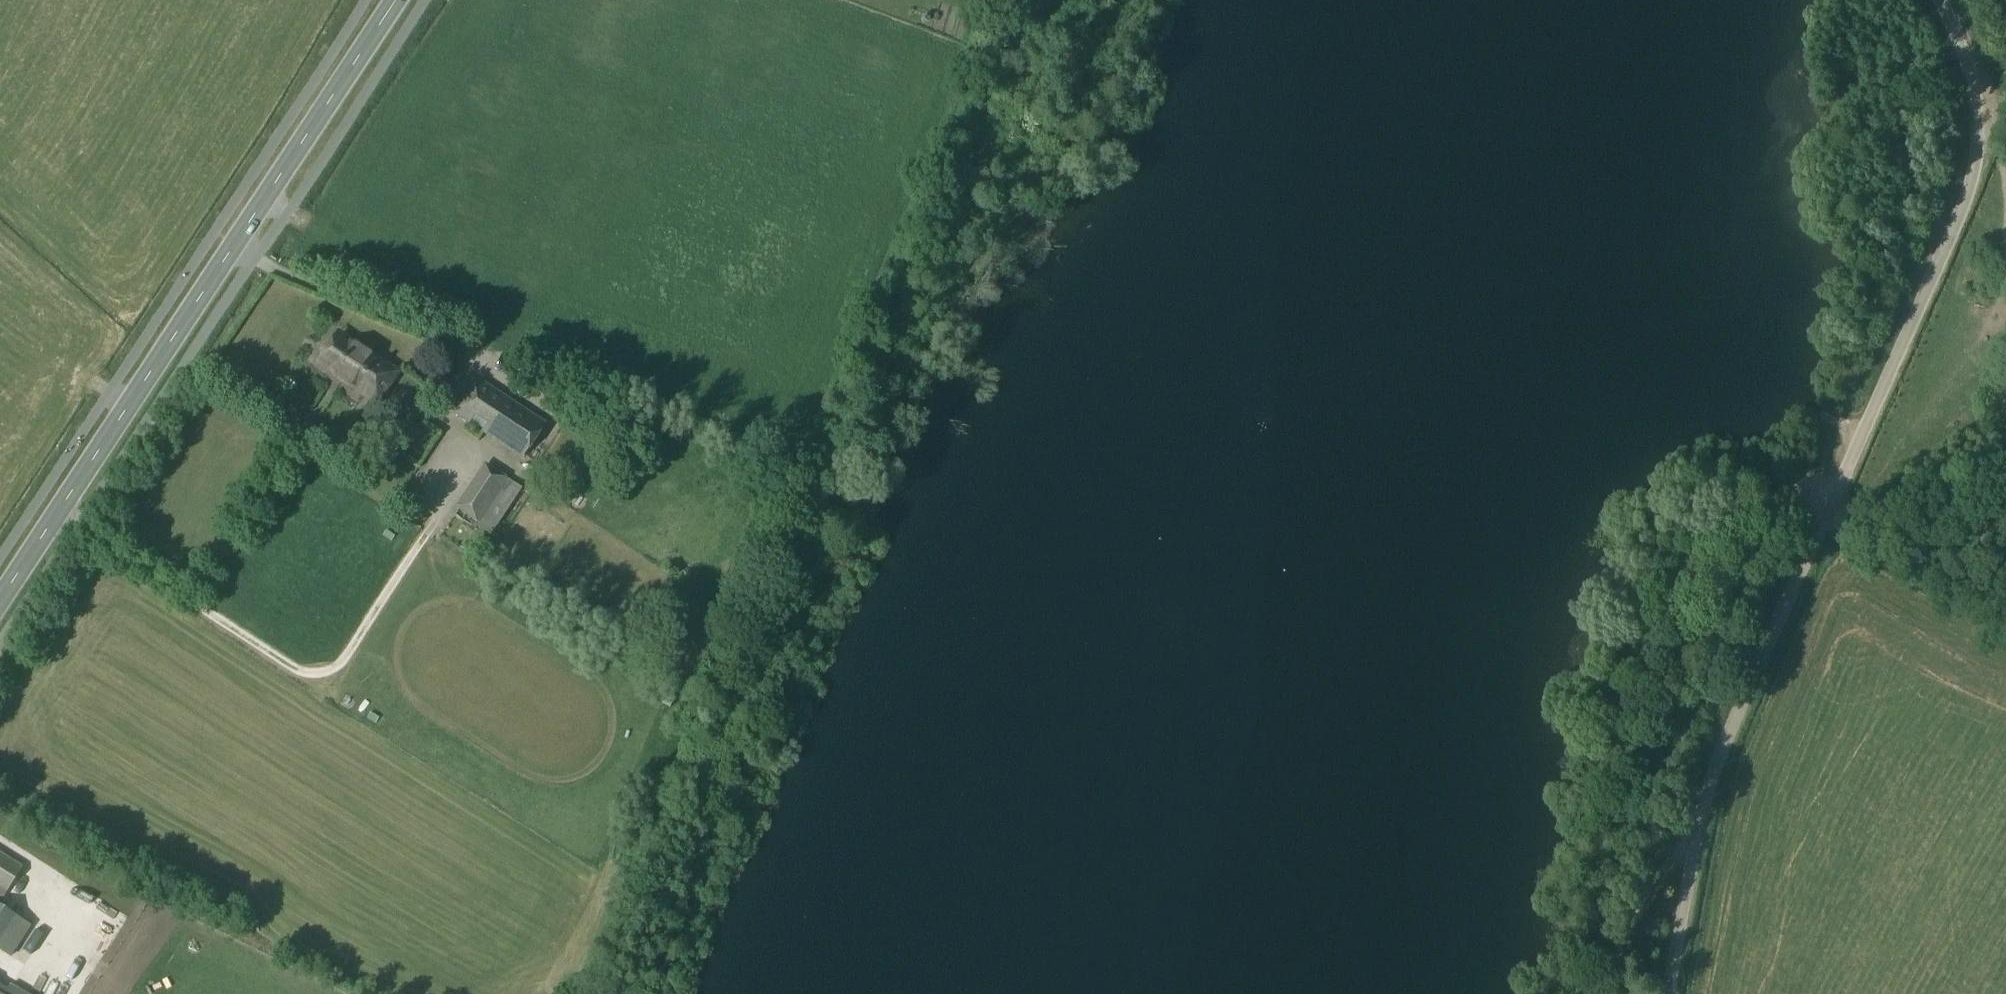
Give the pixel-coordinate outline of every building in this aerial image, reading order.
[(339,335),(318,367),(377,405),(398,373),(339,335)] [(477,382),(453,417),(523,462),(546,425),(477,382)] [(485,463),(455,508),(494,533),(523,489),(510,479),(506,477),(485,463)] [(541,546),(556,520),(520,499),(508,521),(523,529),(526,524),(532,528),(527,537),(541,546)] [(7,895),(23,869),(7,859),(12,851),(3,844),(2,846),(0,845),(0,890),(7,895)] [(8,957),(29,925),(0,906),(0,951),(8,957)] [(0,981),(0,993),(22,993),(0,981)]
